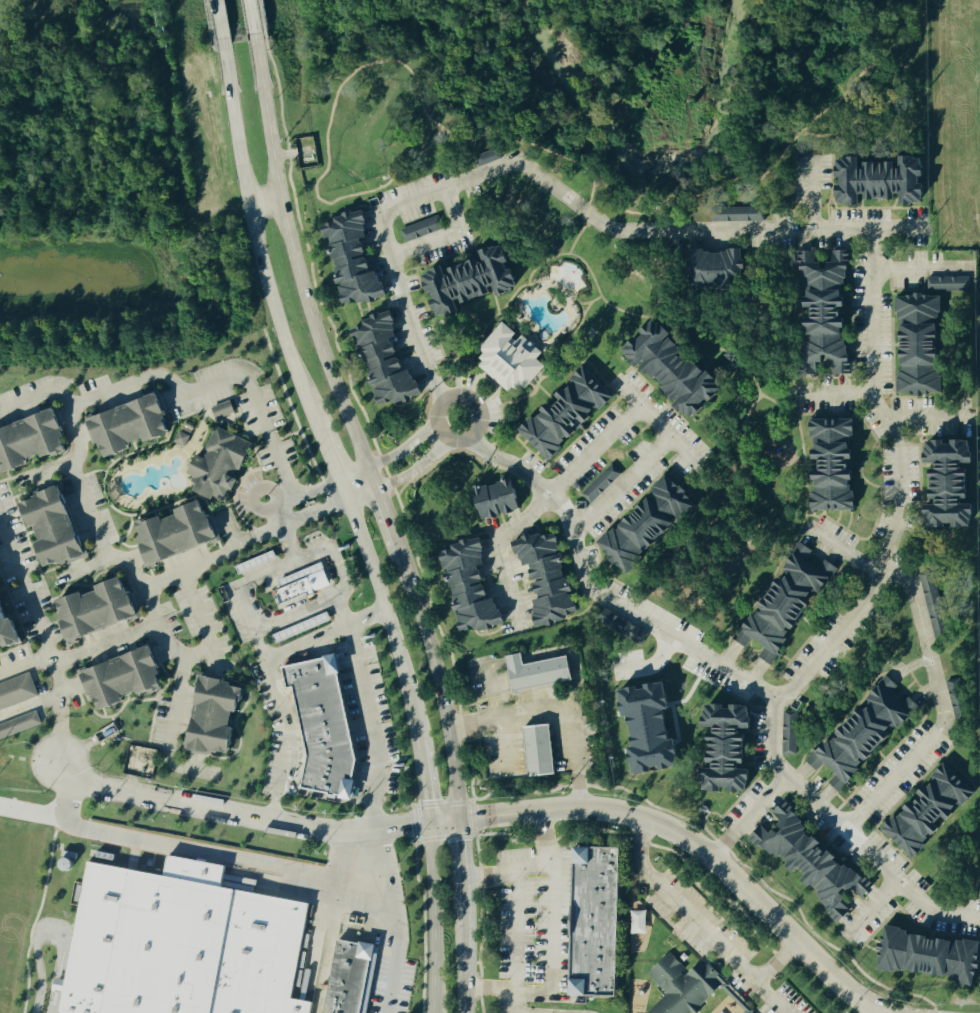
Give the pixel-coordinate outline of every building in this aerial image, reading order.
[(504,158),(500,148),(479,156),(483,166),(504,158)] [(838,157),(837,177),(850,178),(849,187),(838,186),(838,196),(848,196),(847,204),(866,205),(867,198),(902,200),(902,201),(903,201),(904,193),(911,194),(910,203),(932,204),(935,158),(906,156),(906,164),(869,162),(869,159),(838,157)] [(715,222),(766,221),(766,207),(714,208),(715,222)] [(349,303),(362,304),(367,302),(380,303),(380,299),(394,296),(391,283),(383,283),(377,259),(370,259),(371,246),(370,244),(372,218),(370,210),(328,221),(346,287),(346,291),(349,303)] [(408,243),(445,229),(440,215),(403,229),(408,243)] [(430,273),(437,296),(439,295),(446,317),(466,311),(464,305),(498,294),(496,289),(503,286),(506,295),(528,287),(513,243),(483,253),(485,259),(450,270),(449,267),(430,273)] [(706,286),(752,279),(747,248),(701,255),(706,286)] [(856,254),(851,252),(837,250),(835,264),(821,262),(818,252),(807,251),(803,285),(817,291),(815,307),(821,309),(820,317),(813,319),(819,335),(811,353),(808,371),(810,375),(820,376),(822,363),(832,364),(835,374),(849,376),(850,367),(858,364),(849,339),(856,322),(857,319),(850,316),(851,307),(856,305),(851,291),(856,254)] [(904,394),(911,393),(928,396),(949,393),(943,365),(951,364),(948,344),(948,342),(945,324),(943,323),(947,300),(946,296),(972,288),(970,274),(930,280),(932,293),(901,297),(905,320),(910,321),(912,339),(904,393),(904,394)] [(385,408),(416,399),(421,396),(428,394),(428,391),(405,360),(402,351),(396,341),(402,337),(399,328),(403,325),(400,316),(396,310),(378,315),(360,327),(357,328),(360,339),(368,351),(376,382),(380,388),(385,408)] [(688,349),(685,343),(682,339),(679,333),(666,319),(649,327),(652,334),(643,339),(633,349),(680,398),(683,404),(697,419),(710,412),(707,407),(708,406),(724,398),(721,393),(730,389),(720,371),(713,374),(688,349)] [(518,397),(545,363),(540,359),(545,353),(506,322),(479,356),(486,362),(481,367),(518,397)] [(554,460),(572,441),(585,436),(582,430),(590,422),(592,424),(607,409),(610,408),(618,399),(610,391),(607,384),(601,379),(601,378),(589,366),(577,379),(580,387),(563,395),(567,404),(550,412),(548,414),(534,420),(524,431),(554,460)] [(96,416),(108,459),(136,451),(134,444),(149,439),(150,442),(175,435),(165,396),(96,416)] [(219,420),(238,412),(233,400),(214,408),(219,420)] [(5,474),(33,467),(31,459),(47,455),(48,459),(73,452),(62,412),(0,429),(0,455),(5,474)] [(861,510),(860,472),(860,419),(817,420),(817,444),(824,444),(824,459),(829,459),(830,472),(818,472),(818,511),(861,510)] [(177,443),(187,448),(196,427),(186,423),(177,443)] [(256,444),(221,428),(207,458),(200,455),(190,478),(201,483),(197,492),(215,500),(217,496),(231,502),(241,479),(240,479),(256,444)] [(935,466),(941,467),(940,505),(936,505),(935,528),(979,529),(979,504),(979,455),(979,442),(936,440),(935,466)] [(623,475),(613,465),(583,494),(593,504),(623,475)] [(478,493),(492,522),(529,505),(515,476),(478,493)] [(703,504),(675,476),(605,546),(633,575),(703,504)] [(89,559),(69,488),(30,499),(49,567),(66,563),(66,565),(89,559)] [(156,566),(223,540),(208,500),(180,510),(182,515),(167,520),(166,515),(140,525),(156,566)] [(520,541),(520,550),(530,566),(539,566),(541,600),(540,601),(541,627),(556,626),(582,611),(581,604),(578,598),(577,584),(575,584),(569,575),(569,555),(568,554),(565,554),(564,537),(562,535),(531,536),(523,541),(520,541)] [(466,634),(497,628),(497,627),(503,626),(490,566),(492,566),(486,538),(456,545),(458,550),(448,552),(466,634)] [(775,666),(799,630),(802,632),(820,604),(816,601),(822,592),(826,595),(842,570),(827,560),(824,564),(812,556),(816,550),(805,544),(788,569),(793,572),(768,611),(762,607),(740,641),(749,646),(755,637),(768,646),(761,657),(775,666)] [(6,650),(6,651),(26,646),(0,545),(0,651),(6,650)] [(335,587),(327,564),(280,580),(284,589),(280,591),(284,604),(335,587)] [(939,572),(924,575),(934,639),(949,636),(939,572)] [(61,602),(75,641),(142,618),(129,577),(100,587),(101,592),(89,596),(87,593),(61,602)] [(271,636),(326,613),(329,621),(275,644),(271,636)] [(104,713),(129,703),(127,697),(142,691),(144,696),(170,687),(155,647),(89,671),(104,713)] [(502,658),(517,655),(519,667),(563,658),(567,680),(510,692),(502,658)] [(306,752),(289,687),(282,689),(276,669),(325,656),(352,759),(346,797),(300,790),(306,752)] [(41,698),(33,674),(0,685),(0,712),(41,698)] [(195,751),(237,756),(240,729),(234,728),(236,713),(245,714),(249,684),(199,677),(199,684),(203,684),(195,751)] [(843,794),(873,762),(874,763),(923,711),(900,689),(902,687),(891,677),(870,699),(876,704),(845,737),(840,732),(810,763),(820,772),(828,764),(839,774),(831,783),(843,794)] [(628,690),(632,720),(639,719),(643,748),(638,749),(643,775),(688,768),(684,740),(679,741),(675,711),(679,710),(674,683),(628,690)] [(712,791),(738,791),(738,793),(758,793),(758,771),(755,771),(755,738),(750,738),(750,730),(760,730),(760,706),(714,706),(713,729),(719,729),(719,768),(712,768),(712,791)] [(44,726),(40,713),(0,726),(0,740),(44,726)] [(800,713),(786,713),(785,754),(799,755),(800,713)] [(518,729),(545,726),(551,777),(524,780),(518,729)] [(913,859),(948,835),(942,826),(954,818),(954,819),(979,801),(979,799),(971,785),(972,785),(966,777),(961,781),(951,766),(936,776),(940,782),(925,793),(929,799),(891,826),(913,859)] [(841,921),(854,915),(848,904),(852,893),(863,897),(864,899),(874,894),(869,886),(872,876),(849,868),(842,854),(838,853),(828,850),(831,842),(814,835),(798,805),(785,801),(782,809),(777,812),(786,829),(778,833),(758,826),(752,843),(791,857),(793,856),(800,869),(804,871),(812,867),(816,874),(814,878),(835,919),(841,921)] [(611,999),(565,997),(569,849),(615,850),(611,999)] [(309,1006),(308,1012),(56,1012),(59,994),(48,992),(50,980),(61,982),(84,863),(159,877),(164,858),(221,869),(218,889),(305,907),(287,1001),(309,1006)] [(634,935),(649,935),(650,912),(635,912),(634,935)] [(957,981),(957,984),(979,989),(979,986),(979,945),(913,933),(914,930),(891,926),(884,967),(957,981)] [(374,948),(362,1012),(320,1012),(334,941),(374,948)] [(729,983),(706,960),(692,974),(672,953),(649,976),(668,994),(649,1012),(699,1012),(729,983)]
